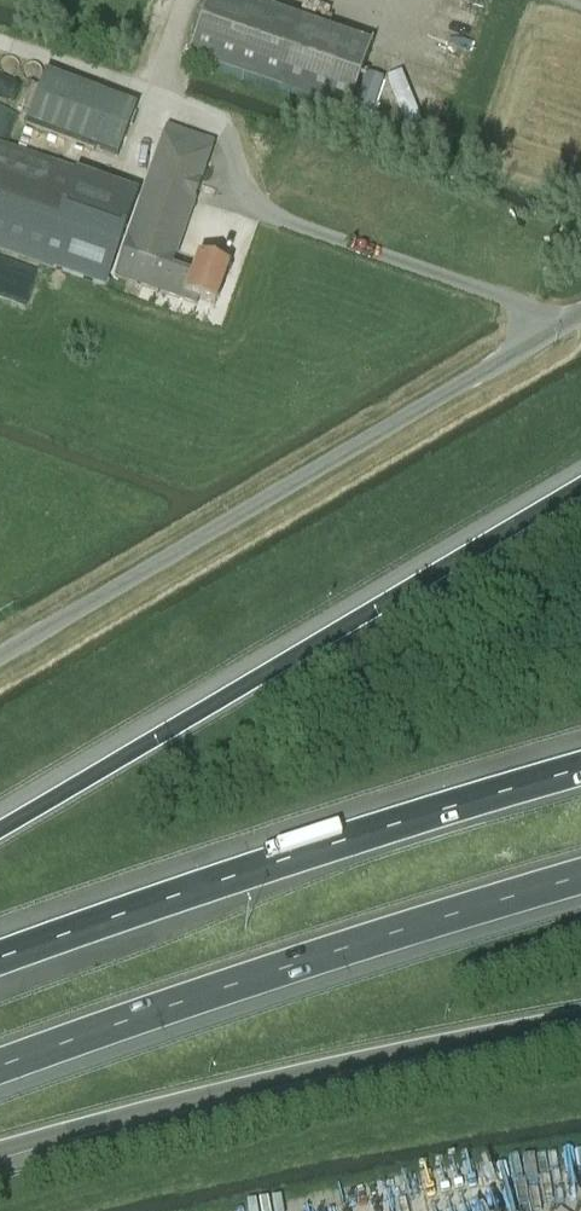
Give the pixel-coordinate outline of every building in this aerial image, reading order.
[(370,48),(231,0),(208,0),(186,62),(347,117),(370,48)] [(116,158),(136,109),(45,72),(39,88),(28,114),(25,121),(116,158)] [(29,84),(18,110),(28,114),(39,88),(29,84)] [(171,270),(214,145),(166,128),(113,278),(196,307),(198,301),(214,307),(227,270),(197,259),(191,277),(171,270)] [(138,191),(0,144),(0,248),(106,285),(138,191)]
